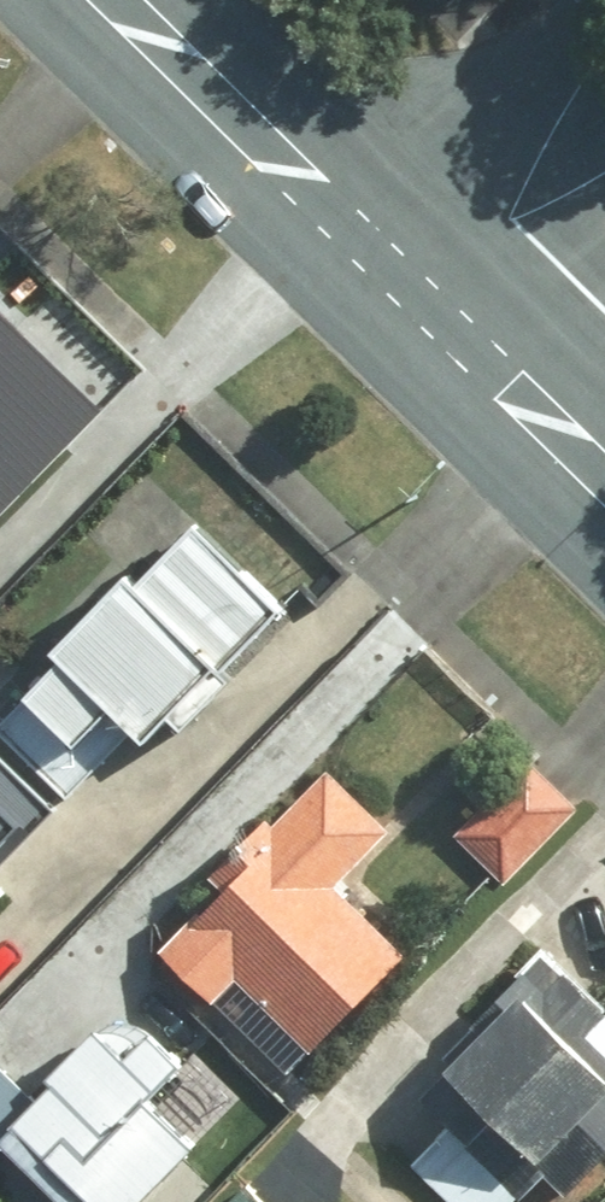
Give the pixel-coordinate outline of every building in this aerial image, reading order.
[(106,392),(0,288),(0,500),(106,392)] [(226,510),(167,569),(159,561),(0,721),(0,728),(74,801),(146,729),(158,742),(308,591),(226,510)] [(32,886),(13,866),(73,805),(0,734),(0,918),(32,886)] [(464,834),(516,884),(593,806),(541,756),(464,834)] [(304,1077),(425,948),(354,881),(409,822),(345,762),(290,821),(283,814),(226,875),(240,888),(175,957),(304,1077)] [(436,1093),(482,1141),(505,1120),(578,1196),(604,1170),(604,987),(561,942),(454,1045),(469,1061),(436,1093)] [(174,1025),(172,1022),(161,1016),(149,1013),(127,1019),(124,1022),(19,1130),(93,1201),(155,1201),(218,1137),(172,1093),(187,1077),(210,1053),(177,1022),(174,1025)] [(384,1194),(313,1199),(310,1201),(384,1201),(384,1194)]
